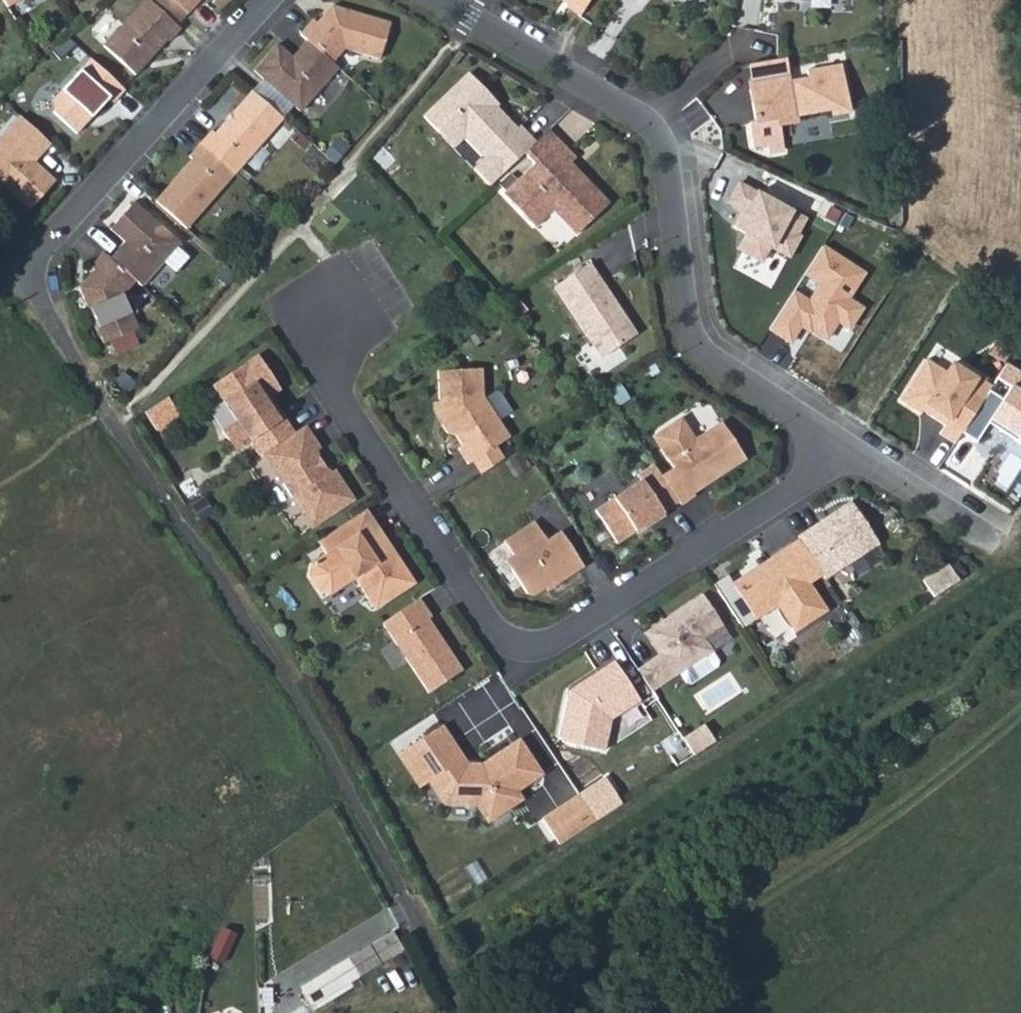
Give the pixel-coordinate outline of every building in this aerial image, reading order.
[(180,28),(177,25),(149,0),(145,0),(103,46),(135,75),(167,39),(169,41),(180,28)] [(149,0),(177,25),(188,13),(173,0),(150,0),(149,0)] [(188,13),(200,0),(173,0),(188,13)] [(569,0),(568,4),(566,7),(580,16),(590,0),(569,0)] [(313,19),(300,34),(307,40),(332,62),(344,48),(380,59),(391,23),(332,5),(317,22),(313,19)] [(254,70),(264,78),(294,104),(300,110),(339,67),(332,62),(307,40),(297,52),(303,57),(298,62),(277,44),(254,70)] [(786,57),(750,64),(753,81),(757,81),(758,87),(750,88),(756,122),(777,118),(776,114),(796,111),(797,115),(831,109),(832,115),(849,112),(841,64),(808,69),(809,77),(790,80),(786,57)] [(113,102),(125,89),(90,58),(53,100),(54,112),(76,133),(108,98),(113,102)] [(469,73),(424,116),(439,132),(451,121),(465,136),(486,157),(474,169),(490,185),(524,153),(535,142),(519,125),(516,128),(495,106),(491,105),(486,100),(490,95),(469,73)] [(264,78),(253,90),(283,117),(294,104),(264,78)] [(283,117),(253,90),(215,133),(212,130),(201,143),(235,173),(284,118),(283,117)] [(490,95),(486,100),(491,105),(495,106),(498,103),(490,95)] [(776,114),(777,118),(778,124),(797,120),(797,115),(796,111),(776,114)] [(50,143),(21,116),(0,138),(0,181),(30,208),(55,182),(40,167),(33,167),(33,162),(34,161),(50,143)] [(439,132),(454,147),(465,136),(451,121),(439,132)] [(576,157),(549,129),(535,142),(524,153),(535,164),(503,194),(535,227),(553,210),(566,213),(582,229),(610,202),(577,168),(573,171),(568,166),(571,162),(576,157)] [(325,154),(336,164),(350,149),(338,139),(325,154)] [(192,158),(155,200),(186,228),(235,173),(201,143),(189,156),(192,158)] [(577,168),(571,162),(568,166),(573,171),(577,168)] [(805,219),(737,181),(726,201),(742,211),(732,228),(744,235),(737,248),(761,262),(770,246),(789,257),(800,237),(796,235),(805,219)] [(122,246),(111,258),(135,280),(142,286),(164,261),(176,273),(190,257),(177,246),(180,242),(134,202),(111,228),(126,241),(130,245),(126,250),(122,246)] [(577,234),(582,229),(566,213),(553,210),(577,234)] [(126,241),(122,246),(126,250),(130,245),(126,241)] [(864,272),(821,245),(804,272),(813,278),(801,297),(791,291),(767,329),(789,343),(801,323),(826,339),(837,322),(849,329),(863,307),(848,297),(864,272)] [(123,294),(135,280),(111,258),(104,252),(91,267),(94,270),(80,287),(104,343),(138,328),(123,294)] [(590,263),(554,286),(601,357),(635,335),(616,305),(617,304),(590,263)] [(974,365),(938,343),(927,360),(924,359),(899,400),(920,414),(923,409),(945,422),(938,432),(955,443),(961,433),(987,390),(991,385),(970,371),(974,365)] [(258,354),(213,385),(236,420),(222,430),(236,450),(250,441),(260,456),(263,453),(294,433),(274,403),(270,405),(266,399),(270,396),(281,389),(258,354)] [(997,377),(1010,385),(1001,399),(987,390),(961,433),(975,441),(990,418),(1020,438),(1020,373),(1006,363),(997,377)] [(482,368),(438,370),(440,401),(440,410),(444,416),(443,425),(448,433),(456,434),(463,445),(458,447),(469,463),(474,460),(495,446),(510,437),(483,396),(482,368)] [(274,403),(270,396),(266,399),(270,405),(274,403)] [(440,401),(434,401),(434,412),(443,425),(444,416),(440,410),(440,401)] [(675,468),(662,477),(679,501),(680,504),(707,483),(704,479),(709,476),(716,477),(745,458),(722,422),(695,440),(684,422),(677,421),(658,434),(656,440),(675,468)] [(263,453),(312,527),(352,500),(333,470),(330,472),(316,451),(320,448),(305,425),(294,433),(263,453)] [(495,446),(474,460),(482,473),(503,459),(495,446)] [(654,464),(638,475),(641,480),(595,510),(617,543),(646,524),(648,526),(665,515),(663,512),(679,501),(662,477),(654,464)] [(853,503),(799,539),(825,577),(879,542),(853,503)] [(366,509),(358,515),(376,541),(384,536),(366,509)] [(358,515),(318,541),(326,554),(311,564),(309,576),(319,592),(331,594),(355,578),(376,609),(415,583),(384,536),(376,541),(358,515)] [(535,521),(505,541),(514,555),(519,563),(511,568),(528,593),(534,595),(546,587),(552,583),(554,586),(584,566),(561,531),(547,540),(535,521)] [(799,539),(786,547),(808,579),(820,571),(799,539)] [(808,579),(786,547),(768,559),(771,563),(751,576),(749,572),(731,583),(756,620),(777,606),(795,632),(828,610),(808,579)] [(514,555),(506,560),(511,568),(519,563),(514,555)] [(958,580),(946,562),(920,580),(932,597),(958,580)] [(703,594),(665,619),(667,623),(651,633),(664,651),(660,654),(649,661),(664,683),(680,673),(712,651),(713,650),(705,637),(724,625),(703,594)] [(419,598),(383,622),(429,692),(463,670),(428,618),(431,616),(419,598)] [(645,632),(660,654),(664,651),(651,633),(667,623),(665,619),(645,632)] [(712,651),(680,673),(686,683),(691,683),(717,666),(718,661),(712,651)] [(615,661),(580,684),(578,693),(570,691),(560,737),(563,742),(604,750),(610,718),(640,699),(615,661)] [(649,661),(638,669),(652,691),(664,683),(649,661)] [(467,763),(442,725),(413,744),(435,776),(428,780),(442,800),(474,801),(487,822),(522,799),(516,791),(542,774),(519,740),(480,765),(467,763)] [(435,776),(413,744),(398,754),(419,786),(428,780),(435,776)] [(604,778),(579,794),(596,819),(621,803),(604,778)] [(596,819),(579,794),(542,818),(559,843),(596,819)] [(346,959),(357,977),(402,950),(392,933),(346,959)] [(335,950),(326,934),(301,949),(310,965),(335,950)] [(346,959),(300,987),(311,1004),(357,977),(346,959)]
